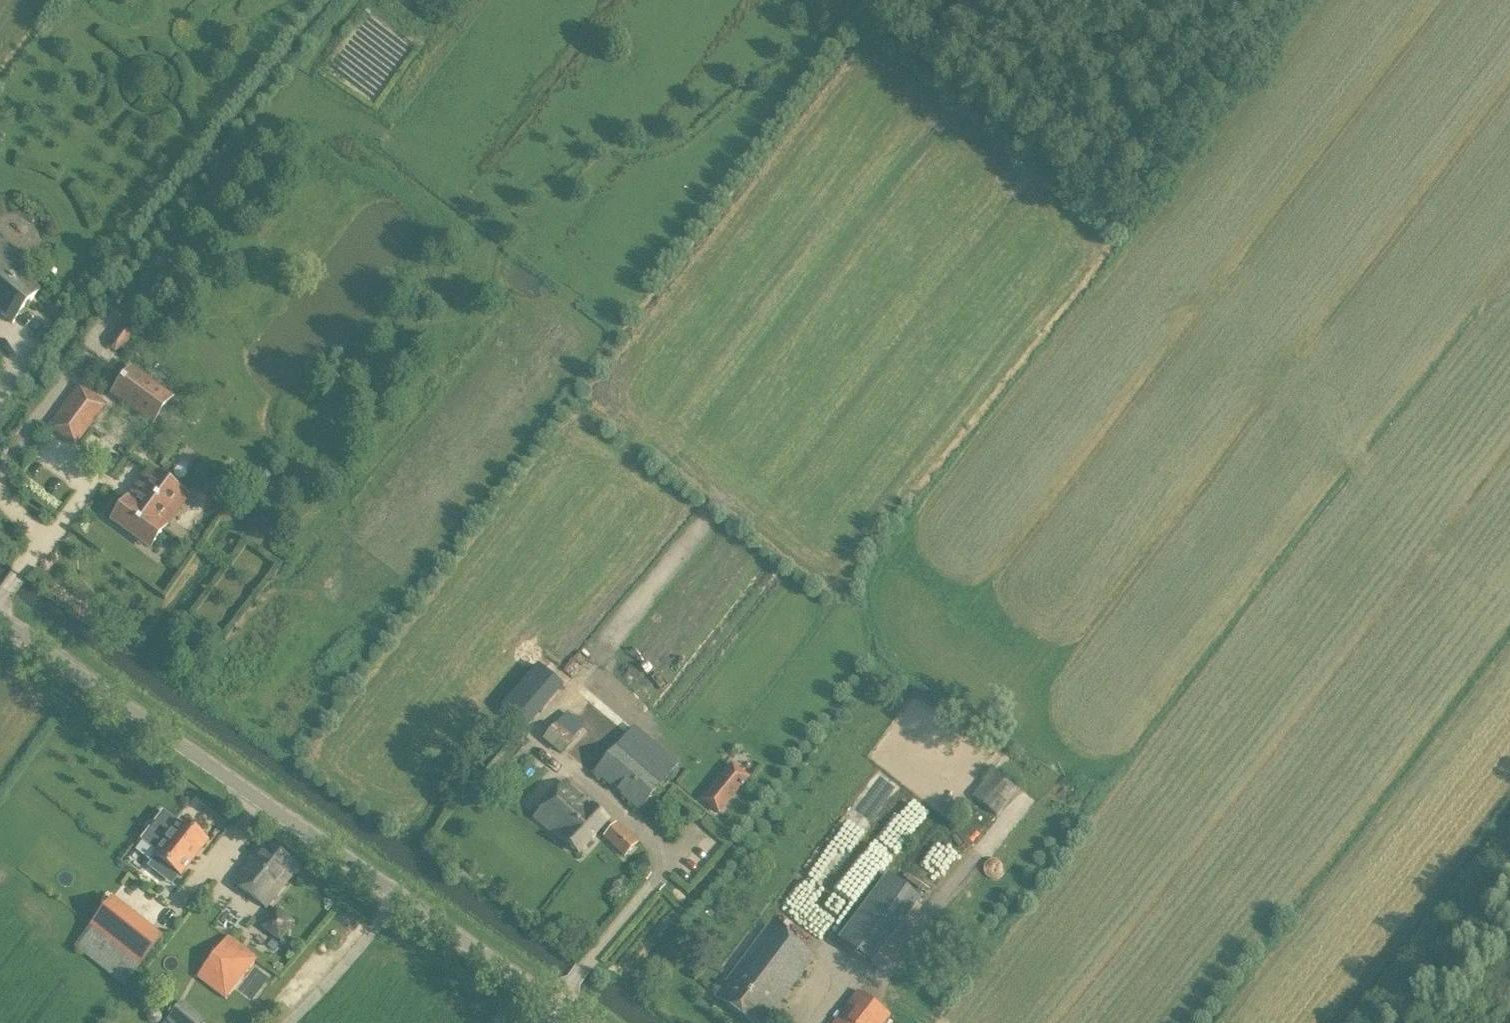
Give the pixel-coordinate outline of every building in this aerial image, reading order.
[(0,256),(0,311),(14,322),(40,291),(0,256)] [(153,422),(170,399),(131,371),(114,393),(153,422)] [(79,387),(51,426),(79,447),(108,409),(79,387)] [(169,512),(182,494),(155,474),(138,496),(140,497),(133,505),(128,501),(114,519),(151,546),(164,528),(173,515),(169,512)] [(566,712),(544,739),(561,754),(566,747),(583,727),(566,712)] [(633,728),(595,772),(640,810),(678,766),(633,728)] [(732,764),(702,800),(719,815),(749,778),(732,764)] [(998,815),(1017,791),(993,770),(973,795),(998,815)] [(567,781),(534,816),(579,853),(609,820),(567,781)] [(501,794),(509,801),(517,792),(508,785),(501,794)] [(156,854),(175,870),(182,875),(208,841),(182,821),(156,854)] [(604,837),(625,856),(638,843),(617,824),(604,837)] [(267,908),(298,866),(264,840),(233,882),(267,908)] [(881,966),(926,894),(888,870),(842,942),(881,966)] [(294,923),(276,909),(263,927),(280,941),(294,923)] [(751,1022),(764,1022),(814,957),(771,924),(716,997),(751,1022)] [(125,986),(141,967),(90,926),(74,946),(125,986)] [(226,999),(258,958),(228,936),(197,977),(226,999)] [(891,1015),(858,991),(834,1022),(885,1022),(891,1015)] [(183,1004),(167,1022),(203,1022),(204,1021),(183,1004)]
